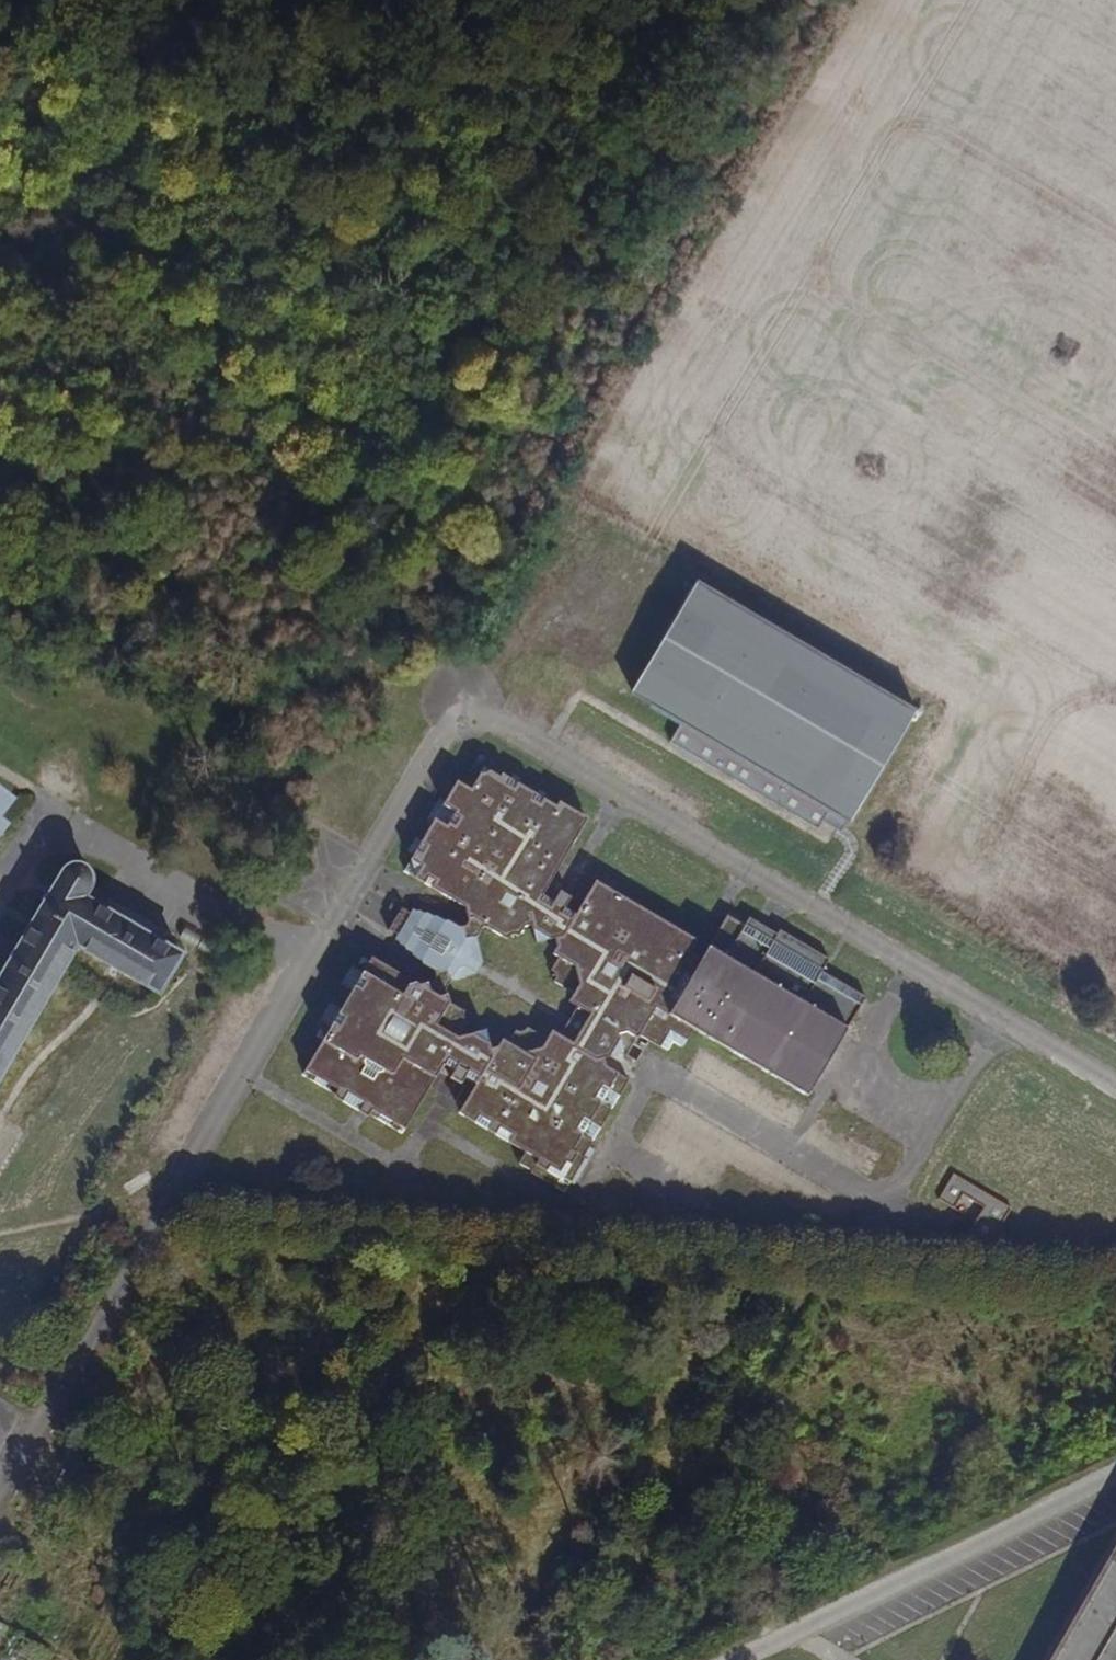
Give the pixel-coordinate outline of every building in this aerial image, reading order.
[(708,585),(644,695),(859,818),(922,708),(708,585)] [(406,868),(462,906),(468,929),(433,989),(419,981),(419,987),(410,985),(408,977),(370,955),(365,967),(357,962),(323,1016),(329,1022),(326,1028),(360,1049),(372,1031),(382,1039),(370,1056),(407,1076),(419,1059),(438,1068),(443,1060),(458,1067),(453,1078),(464,1086),(471,1077),(482,1083),(466,1111),(525,1146),(521,1156),(531,1160),(528,1167),(565,1188),(587,1155),(583,1152),(622,1081),(605,1070),(600,1057),(618,1053),(617,1034),(623,1032),(634,1039),(645,1021),(654,1026),(662,1013),(672,1017),(668,1026),(689,1038),(693,1033),(704,1038),(701,1045),(722,1057),(726,1052),(738,1058),(735,1064),(755,1076),(759,1071),(768,1075),(769,1086),(791,1098),(796,1093),(796,1096),(798,1098),(837,1035),(831,1033),(835,1026),(813,1013),(809,1018),(796,1011),(799,1005),(779,993),(777,997),(763,990),(766,983),(744,971),(742,976),(732,970),(733,964),(712,951),(708,956),(701,952),(697,958),(685,954),(690,940),(598,887),(584,911),(571,904),(576,890),(567,886),(559,897),(547,889),(588,823),(558,806),(553,810),(516,788),(512,792),(480,775),(470,790),(457,784),(406,868)] [(73,951),(151,993),(175,953),(84,899),(91,885),(91,881),(91,877),(90,873),(86,870),(82,867),(77,866),(72,866),(70,869),(66,874),(0,986),(0,1076),(73,951)] [(954,1172),(940,1198),(955,1207),(962,1194),(984,1206),(972,1228),(994,1241),(1014,1207),(954,1172)] [(1053,1659),(1115,1659),(1115,1552),(1053,1659)]
